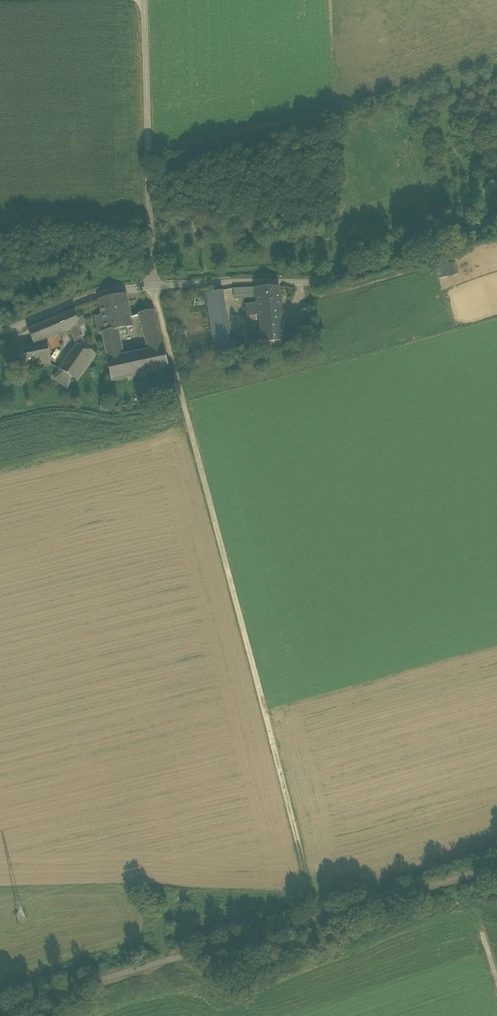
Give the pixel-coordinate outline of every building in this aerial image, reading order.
[(451,262),(443,264),(447,276),(455,274),(452,263),(451,262)] [(438,279),(447,276),(443,264),(435,266),(438,279)] [(254,295),(254,298),(258,297),(257,286),(234,287),(234,296),(254,295)] [(258,297),(258,301),(280,299),(279,286),(257,286),(258,297)] [(214,341),(215,353),(239,349),(238,337),(230,339),(224,297),(223,289),(206,292),(213,341),(214,341)] [(120,311),(121,316),(130,314),(125,293),(99,299),(102,314),(102,315),(120,311)] [(283,329),(280,299),(258,301),(258,302),(259,314),(261,332),(283,329)] [(247,303),(248,315),(259,314),(258,302),(247,303)] [(71,328),(76,345),(77,344),(85,346),(74,309),(60,315),(67,330),(71,328)] [(149,350),(155,370),(168,368),(163,347),(153,310),(139,313),(149,350)] [(99,333),(102,332),(118,329),(132,325),(130,314),(121,316),(120,311),(102,315),(102,314),(95,316),(99,333)] [(60,315),(53,318),(60,335),(67,330),(60,315)] [(33,342),(36,348),(47,340),(60,335),(53,318),(28,329),(33,342)] [(102,332),(108,358),(123,355),(118,329),(102,332)] [(261,332),(262,342),(284,339),(283,329),(261,332)] [(261,332),(250,333),(251,343),(262,342),(261,332)] [(18,344),(22,369),(51,363),(47,340),(36,348),(33,342),(18,344)] [(96,354),(85,346),(77,344),(76,345),(59,369),(74,378),(77,380),(96,354)] [(149,350),(141,351),(146,372),(155,370),(149,350)] [(141,351),(123,355),(108,358),(112,379),(146,372),(141,351)] [(74,378),(59,369),(53,379),(67,388),(74,378)]
